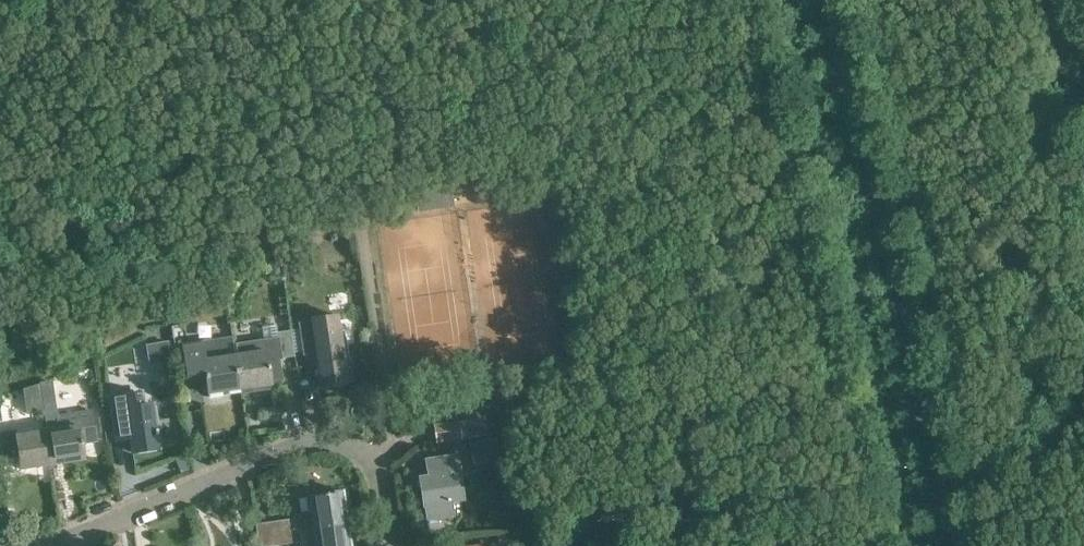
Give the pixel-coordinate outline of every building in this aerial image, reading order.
[(355,343),(351,318),(330,321),(328,307),(298,312),(304,354),(317,353),(322,386),(352,381),(347,344),(355,343)] [(190,352),(185,319),(171,321),(171,323),(147,329),(149,340),(173,335),(176,354),(190,352)] [(232,338),(229,322),(217,324),(220,339),(201,342),(208,393),(240,388),(234,354),(232,344),(232,338)] [(278,337),(281,358),(295,356),(291,330),(277,332),(278,337)] [(232,344),(240,388),(260,385),(261,390),(270,388),(269,384),(271,384),(270,379),(283,377),(278,337),(232,344)] [(143,343),(146,360),(168,356),(166,339),(143,343)] [(51,381),(39,383),(39,385),(41,398),(54,396),(51,381)] [(486,434),(480,395),(463,397),(466,420),(457,422),(457,421),(433,424),(436,442),(459,438),(459,437),(469,436),(486,434)] [(158,448),(152,404),(142,406),(141,397),(111,401),(115,428),(129,426),(132,451),(158,448)] [(47,430),(52,464),(83,459),(81,445),(98,442),(93,410),(55,415),(56,428),(47,430)] [(47,430),(16,434),(15,430),(0,432),(0,447),(2,458),(18,456),(20,469),(52,464),(47,430)] [(469,442),(472,463),(499,460),(496,438),(469,442)] [(424,506),(425,505),(427,519),(452,516),(450,502),(462,500),(456,458),(426,463),(428,475),(420,477),(424,506)] [(256,523),(258,534),(346,521),(342,490),(308,495),(310,512),(293,515),(294,518),(256,523)] [(258,534),(260,545),(269,545),(301,541),(302,545),(350,545),(346,521),(258,534)]
